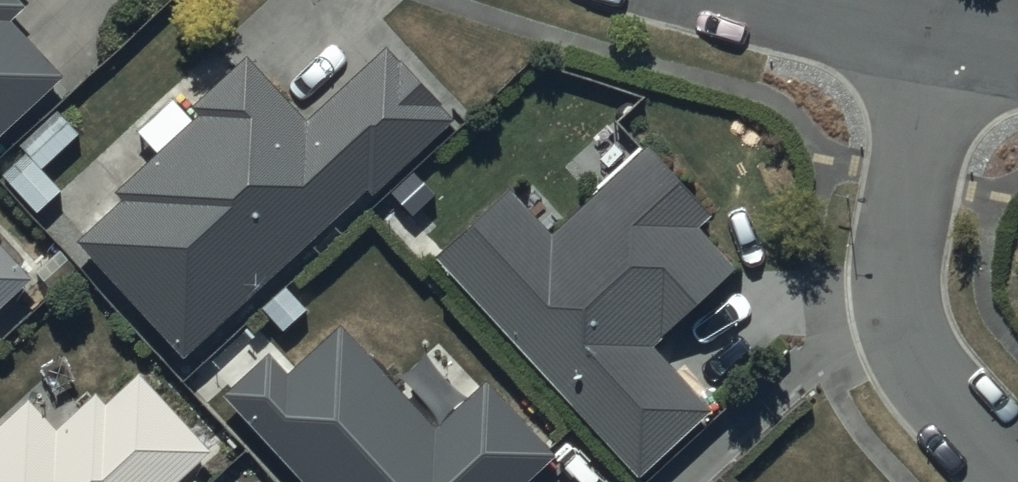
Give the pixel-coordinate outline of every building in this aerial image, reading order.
[(65,65),(11,11),(22,0),(0,0),(0,126),(65,65)] [(138,124),(157,144),(115,183),(122,191),(79,230),(185,348),(369,179),(376,186),(457,107),(384,34),(308,109),(246,46),(193,98),(200,104),(191,112),(173,92),(138,124)] [(79,126),(56,102),(20,138),(27,145),(2,169),(37,204),(60,181),(42,162),(79,126)] [(711,202),(645,136),(553,224),(509,178),(437,248),(638,470),(713,398),(655,336),(735,255),(696,217),(711,202)] [(32,268),(0,235),(0,300),(32,268)] [(341,315),(290,361),(273,342),(226,385),(313,481),(516,481),(556,447),(485,372),(434,418),(341,315)] [(145,379),(72,445),(64,437),(0,440),(0,481),(192,481),(218,458),(145,379)]
